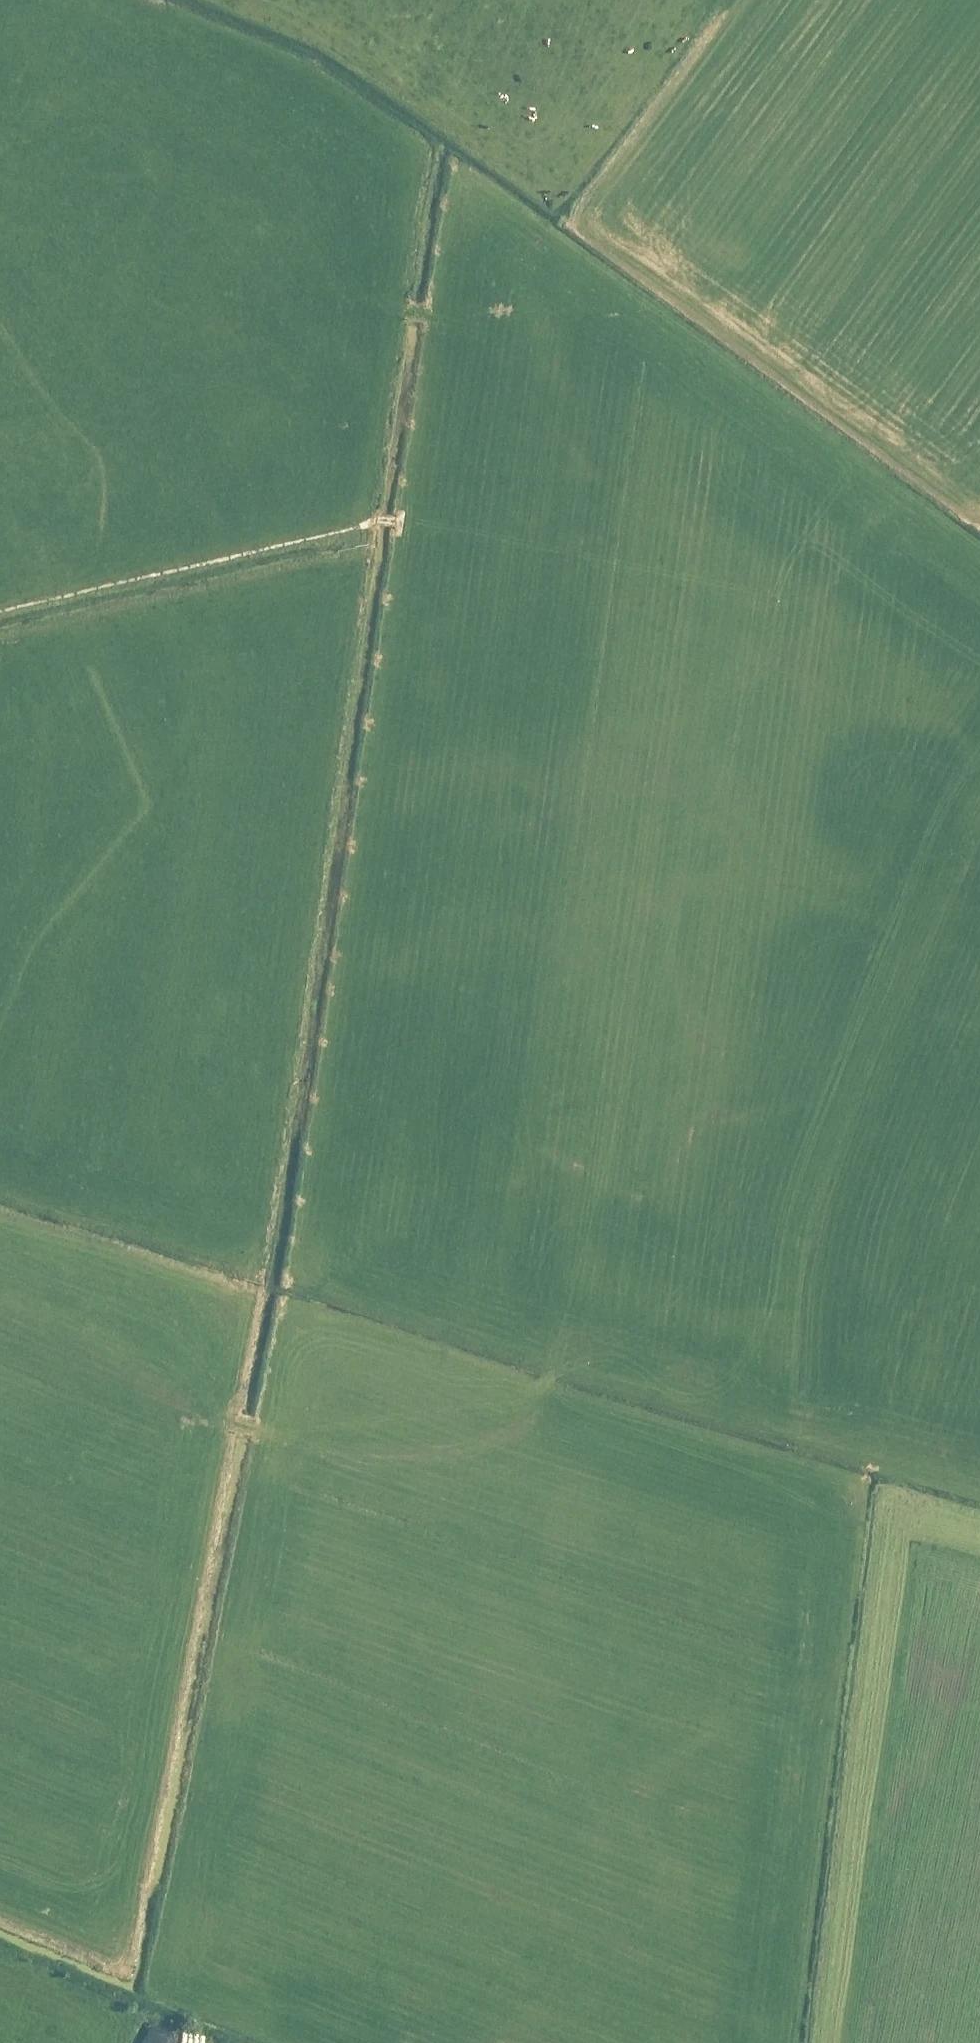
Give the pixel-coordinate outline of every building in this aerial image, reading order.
[(139,2039),(146,2042),(168,2042),(144,2031),(139,2039)]
